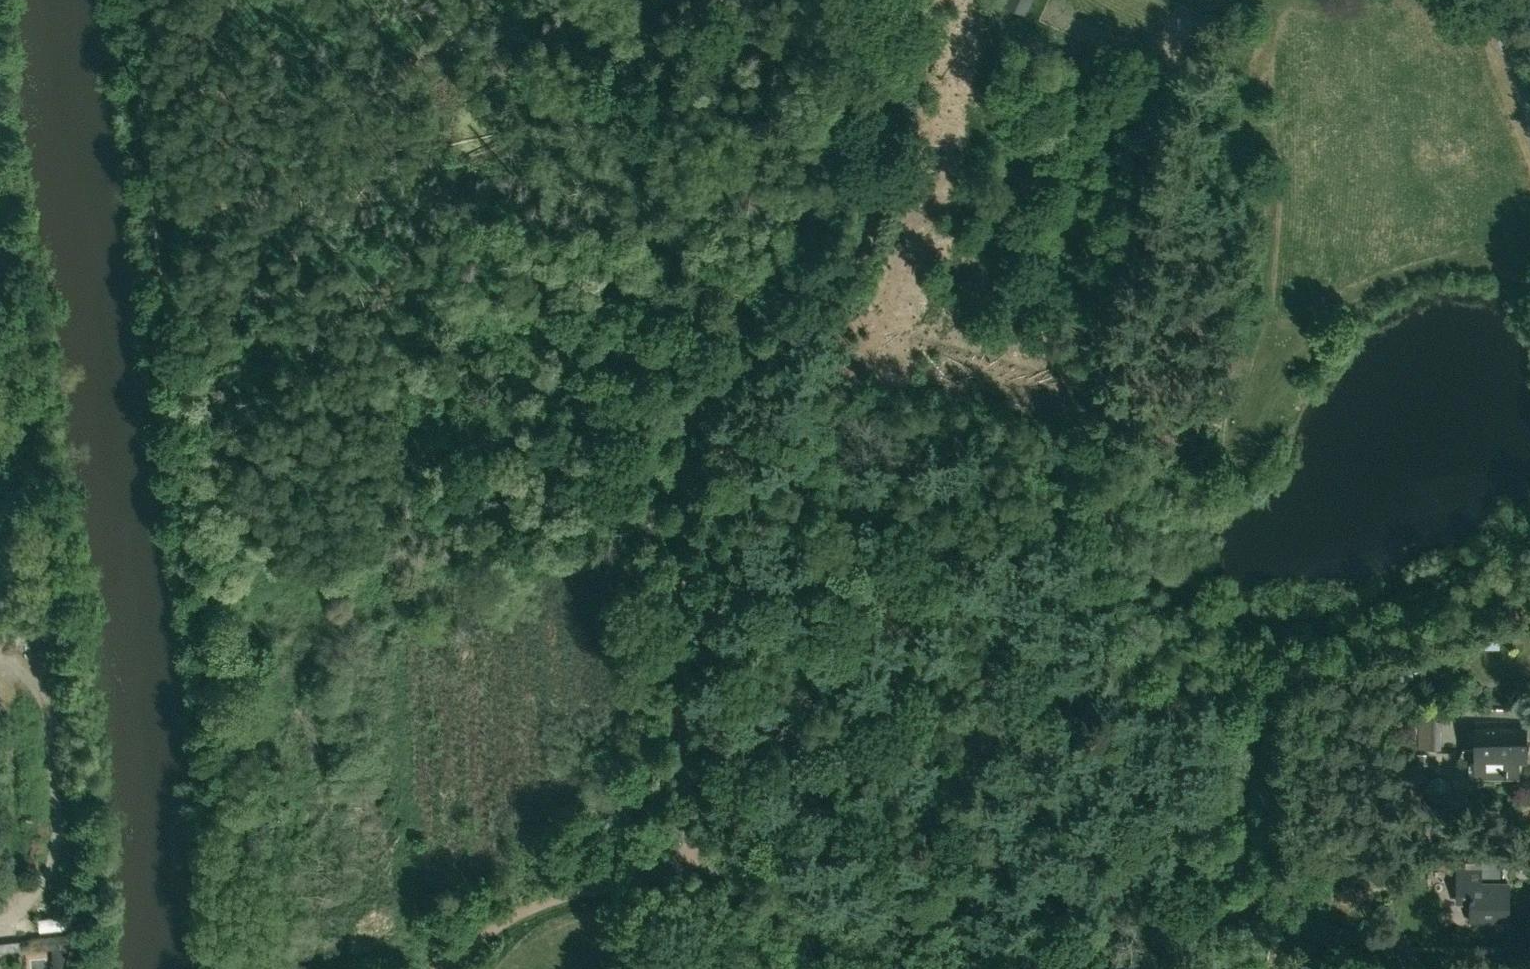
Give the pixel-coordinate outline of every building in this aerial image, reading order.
[(1442,749),(1442,720),(1439,720),(1439,707),(1424,706),(1422,748),(1442,749)] [(1527,762),(1527,721),(1476,721),(1476,761),(1471,762),(1469,765),(1469,774),(1471,777),(1476,779),(1476,774),(1519,774),(1519,761),(1527,762)] [(1509,918),(1509,882),(1482,882),(1482,868),(1458,868),(1457,901),(1471,901),(1471,918),(1509,918)] [(71,928),(70,911),(39,912),(39,929),(71,928)] [(67,949),(69,933),(37,937),(27,938),(28,952),(39,950),(51,949),(53,966),(65,965),(65,950),(67,949)]
